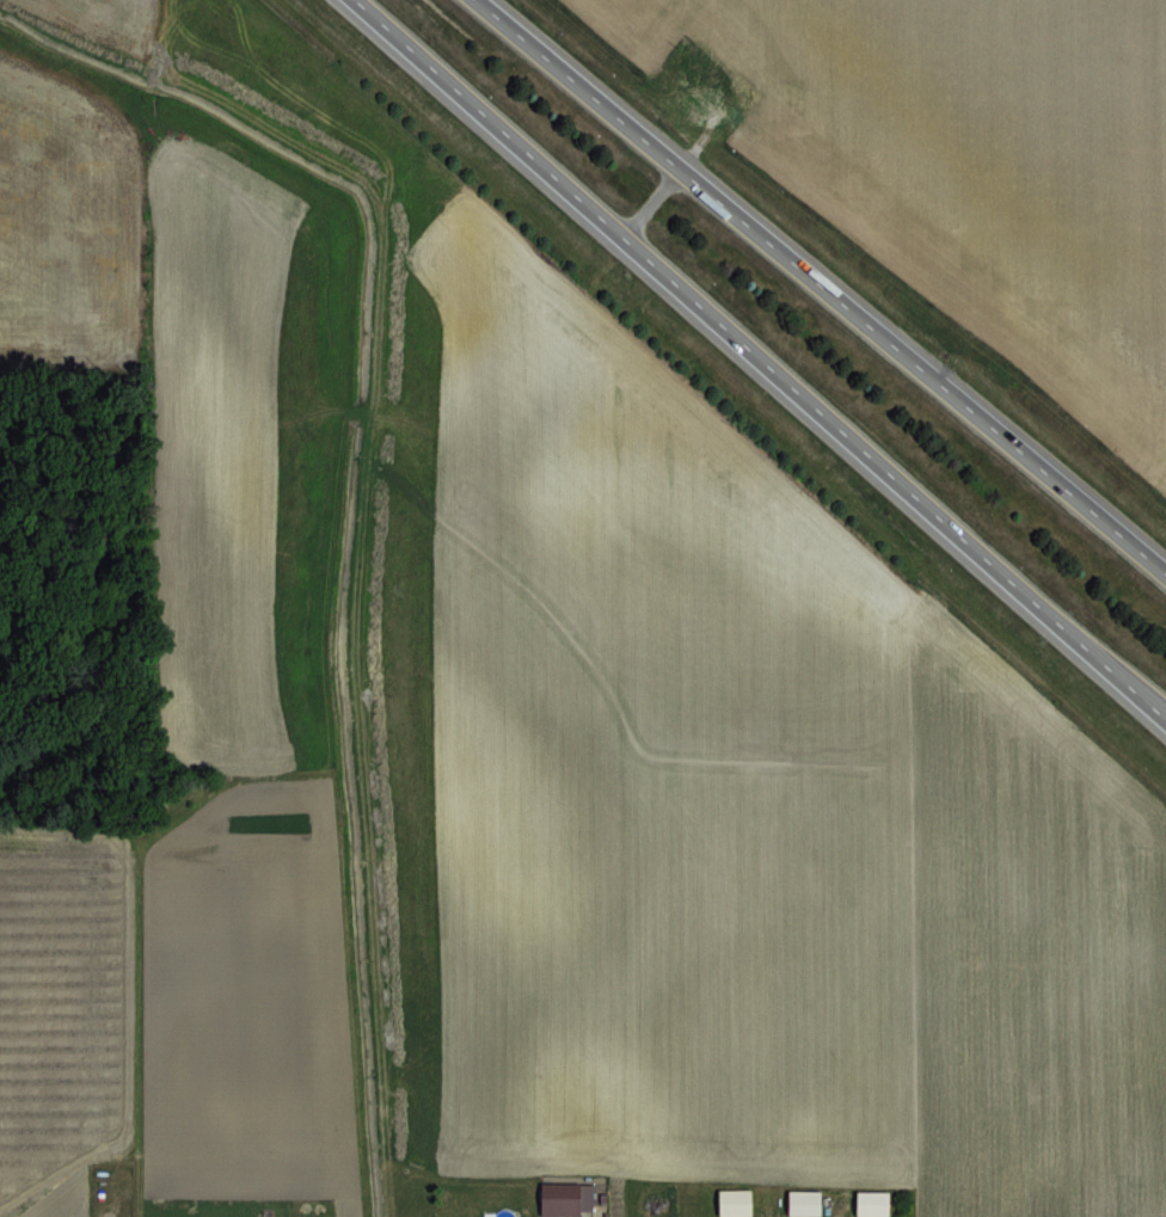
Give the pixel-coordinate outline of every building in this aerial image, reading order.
[(580,1213),(580,1208),(591,1208),(591,1180),(539,1181),(540,1214),(580,1213)] [(751,1213),(750,1187),(718,1187),(719,1214),(751,1213)] [(820,1188),(787,1188),(787,1213),(820,1213),(820,1188)] [(889,1189),(856,1189),(856,1214),(888,1214),(889,1189)]
